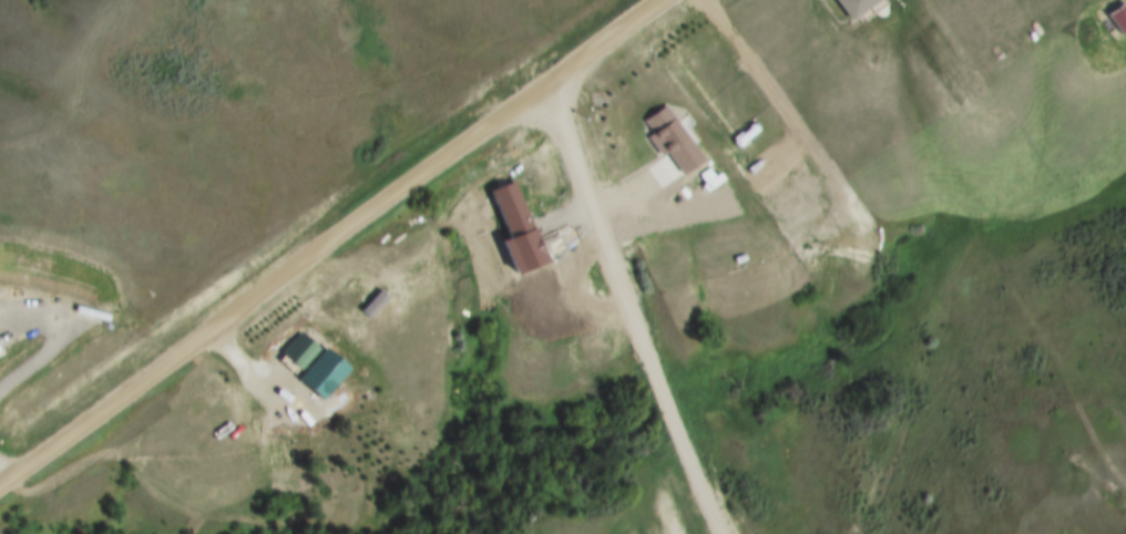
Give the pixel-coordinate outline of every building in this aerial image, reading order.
[(856,20),(841,0),(883,0),(856,20)] [(656,80),(653,70),(629,78),(632,87),(656,80)] [(657,134),(648,122),(668,107),(707,162),(686,176),(671,153),(665,157),(652,138),(657,134)] [(497,192),(519,183),(539,233),(515,242),(497,192)] [(306,370),(323,350),(301,331),(284,350),(306,370)] [(326,347),(352,370),(326,400),(299,377),(306,370),(323,350),(326,347)]
